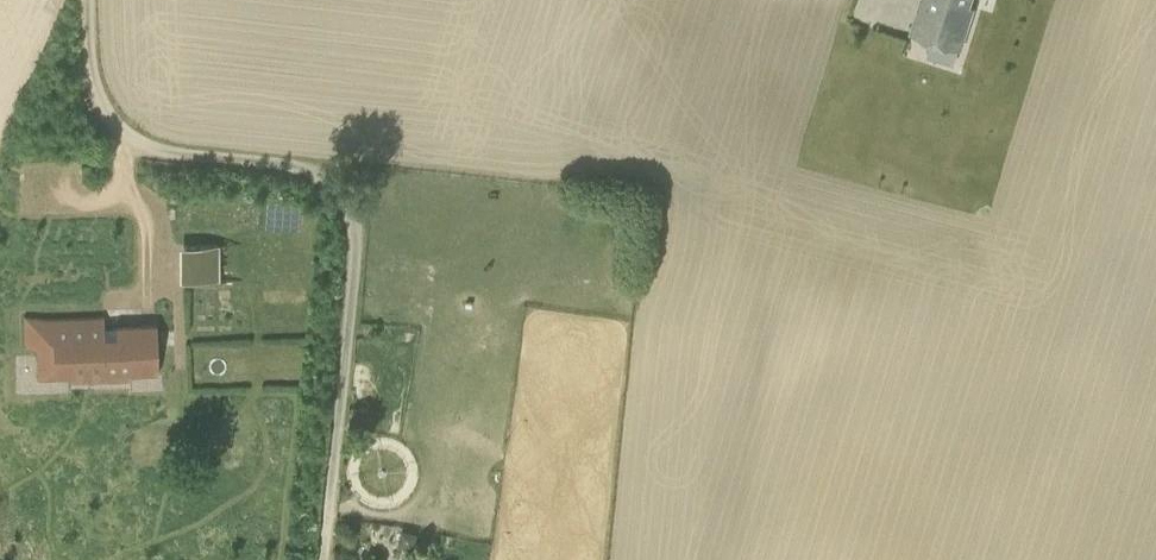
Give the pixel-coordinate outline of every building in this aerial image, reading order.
[(971,0),(922,0),(912,33),(963,48),(975,7),(969,5),(971,0)] [(218,281),(218,263),(183,263),(184,281),(218,281)] [(101,380),(130,379),(130,374),(158,374),(157,322),(140,323),(140,324),(115,324),(115,326),(104,326),(104,314),(23,316),(24,345),(37,345),(38,375),(72,375),(72,367),(101,366),(101,380)]
